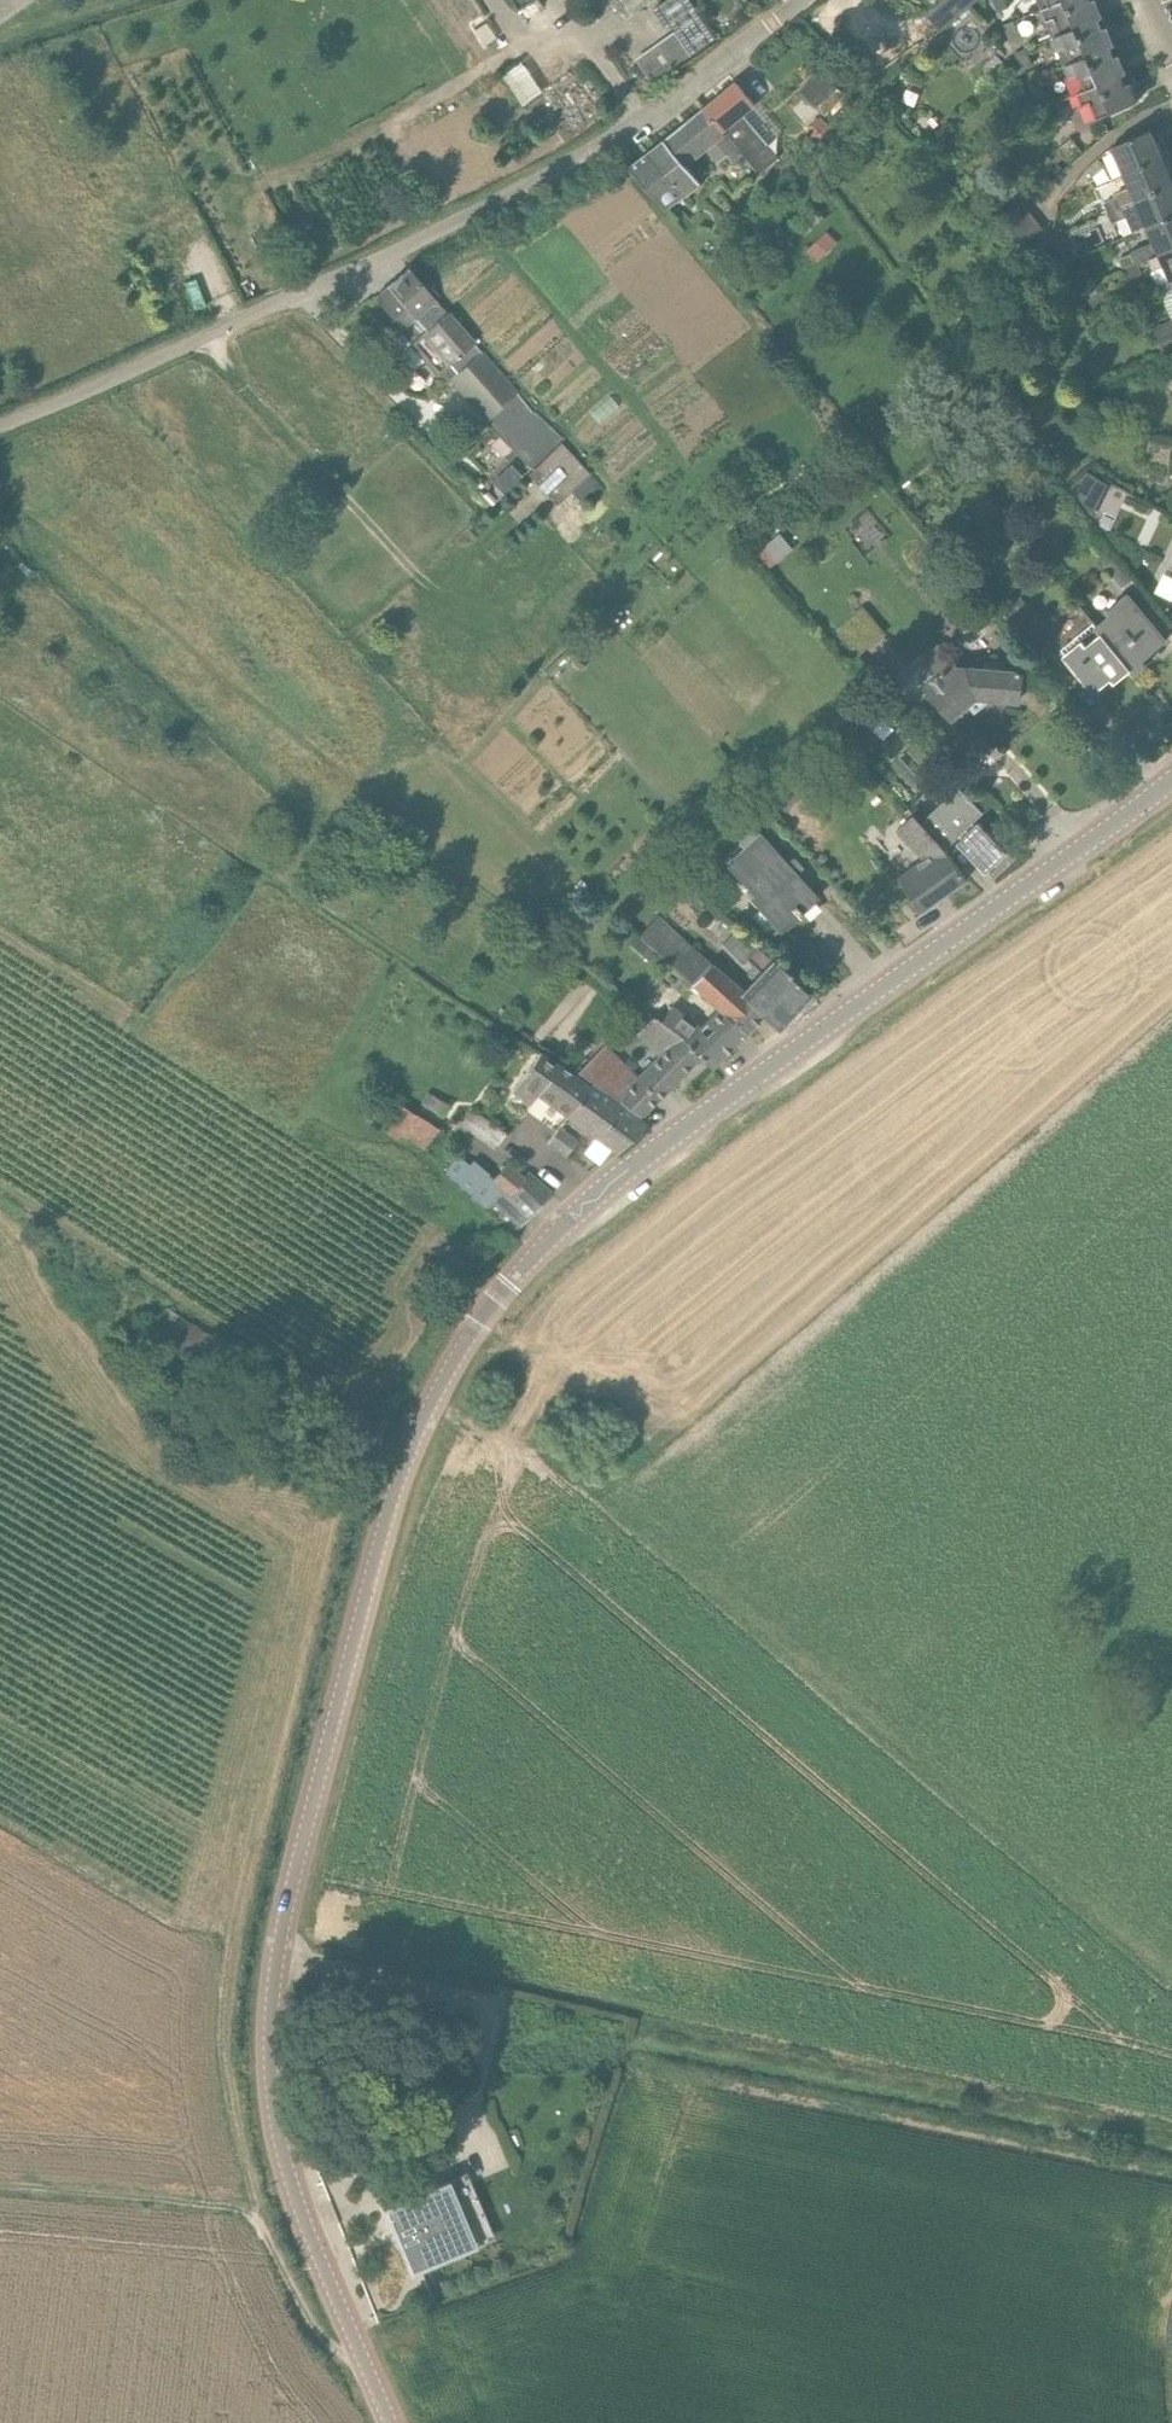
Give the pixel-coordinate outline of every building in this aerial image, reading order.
[(600,10),(612,3),(625,21),(631,29),(660,10),(655,2),(658,0),(593,0),(600,10)] [(941,32),(979,0),(946,0),(927,16),(941,32)] [(1099,20),(1103,18),(1096,0),(1095,0),(1091,1),(1090,0),(1066,0),(1049,6),(1042,9),(1047,22),(1054,19),(1061,34),(1099,20)] [(653,85),(694,55),(717,37),(695,9),(672,26),(676,30),(635,60),(641,69),(644,74),(653,85)] [(1075,62),(1111,48),(1115,46),(1108,28),(1103,30),(1099,20),(1061,34),(1053,38),(1059,50),(1066,47),(1067,50),(1070,49),(1075,62)] [(1086,91),(1123,76),(1127,74),(1120,56),(1115,57),(1111,48),(1075,62),(1065,66),(1070,78),(1078,75),(1079,79),(1080,78),(1086,91)] [(524,101),(542,90),(525,61),(507,72),(524,101)] [(1123,76),(1086,91),(1078,94),(1083,106),(1091,102),(1097,119),(1139,102),(1131,84),(1127,86),(1123,76)] [(1035,99),(1046,95),(1039,77),(1028,82),(1035,99)] [(705,109),(742,155),(758,175),(777,160),(743,116),(756,106),(738,83),(705,109)] [(1046,127),(1057,122),(1051,106),(1039,110),(1046,127)] [(649,155),(683,198),(700,184),(686,165),(707,148),(718,163),(728,155),(733,162),(742,155),(705,109),(649,155)] [(1124,177),(1163,160),(1151,131),(1112,149),(1124,177)] [(665,212),(683,198),(649,155),(630,170),(665,212)] [(1086,170),(1093,179),(1106,168),(1099,159),(1086,170)] [(1108,215),(1171,187),(1171,180),(1163,160),(1124,177),(1130,189),(1116,195),(1118,198),(1104,204),(1108,215)] [(1147,229),(1171,219),(1171,187),(1108,215),(1112,223),(1126,217),(1134,235),(1147,229)] [(1001,224),(1011,237),(1034,218),(1023,206),(1001,224)] [(1034,218),(1011,237),(1021,249),(1044,231),(1034,218)] [(1148,260),(1171,250),(1171,219),(1147,229),(1153,243),(1131,253),(1132,254),(1119,261),(1123,271),(1138,265),(1148,260)] [(1171,281),(1171,250),(1148,260),(1153,271),(1164,267),(1170,282),(1171,281)] [(1138,265),(1123,271),(1127,280),(1142,274),(1138,265)] [(375,299),(403,330),(415,319),(426,332),(410,346),(437,378),(438,377),(446,386),(449,383),(485,423),(534,469),(527,475),(556,506),(590,476),(561,444),(565,441),(536,414),(535,415),(447,314),(410,270),(375,299)] [(1170,282),(1158,287),(1171,320),(1171,281),(1170,282)] [(1146,332),(1159,362),(1171,356),(1171,320),(1146,332)] [(1089,473),(1071,488),(1092,516),(1107,484),(1089,473)] [(1120,588),(1132,580),(1115,557),(1103,565),(1120,588)] [(1095,627),(1101,634),(1131,670),(1136,675),(1146,667),(1142,662),(1166,641),(1127,595),(1107,611),(1109,614),(1095,627)] [(1115,683),(1131,670),(1101,634),(1087,646),(1082,641),(1065,655),(1096,692),(1112,678),(1115,683)] [(935,674),(921,685),(950,719),(977,697),(1020,700),(1023,670),(967,666),(958,666),(939,643),(922,659),(935,674)] [(963,784),(922,823),(946,850),(962,839),(958,843),(987,873),(1007,853),(979,823),(972,825),(987,810),(963,784)] [(874,860),(884,870),(876,875),(896,904),(942,872),(923,846),(927,842),(910,825),(874,860)] [(733,885),(746,898),(752,893),(779,922),(793,910),(800,917),(803,914),(801,911),(816,898),(796,875),(803,868),(793,857),(787,863),(761,834),(726,866),(739,880),(733,885)] [(744,990),(766,1011),(780,1025),(810,994),(773,959),(757,948),(735,931),(722,943),(756,976),(744,990)] [(744,990),(710,962),(691,985),(720,1012),(745,1035),(748,1031),(766,1011),(744,990)] [(720,1012),(701,1026),(673,1005),(661,1021),(700,1057),(710,1068),(745,1035),(720,1012)] [(700,1057),(661,1021),(654,1016),(636,1035),(658,1055),(639,1074),(606,1045),(579,1072),(640,1116),(700,1057)] [(591,1086),(542,1051),(512,1092),(530,1107),(539,1094),(568,1115),(569,1116),(591,1086)] [(644,1124),(591,1086),(569,1116),(617,1150),(644,1124)] [(401,1101),(387,1125),(427,1148),(440,1124),(401,1101)] [(497,1151),(508,1135),(470,1108),(458,1124),(497,1151)] [(548,1144),(565,1157),(577,1141),(560,1128),(548,1144)] [(492,1201),(498,1206),(525,1176),(508,1163),(494,1179),(490,1175),(491,1174),(475,1161),(470,1166),(458,1156),(451,1164),(452,1165),(444,1174),(485,1210),(492,1201)] [(525,1176),(498,1206),(521,1225),(551,1194),(528,1173),(525,1176)] [(466,2173),(381,2208),(410,2275),(476,2246),(457,2204),(466,2173)]
